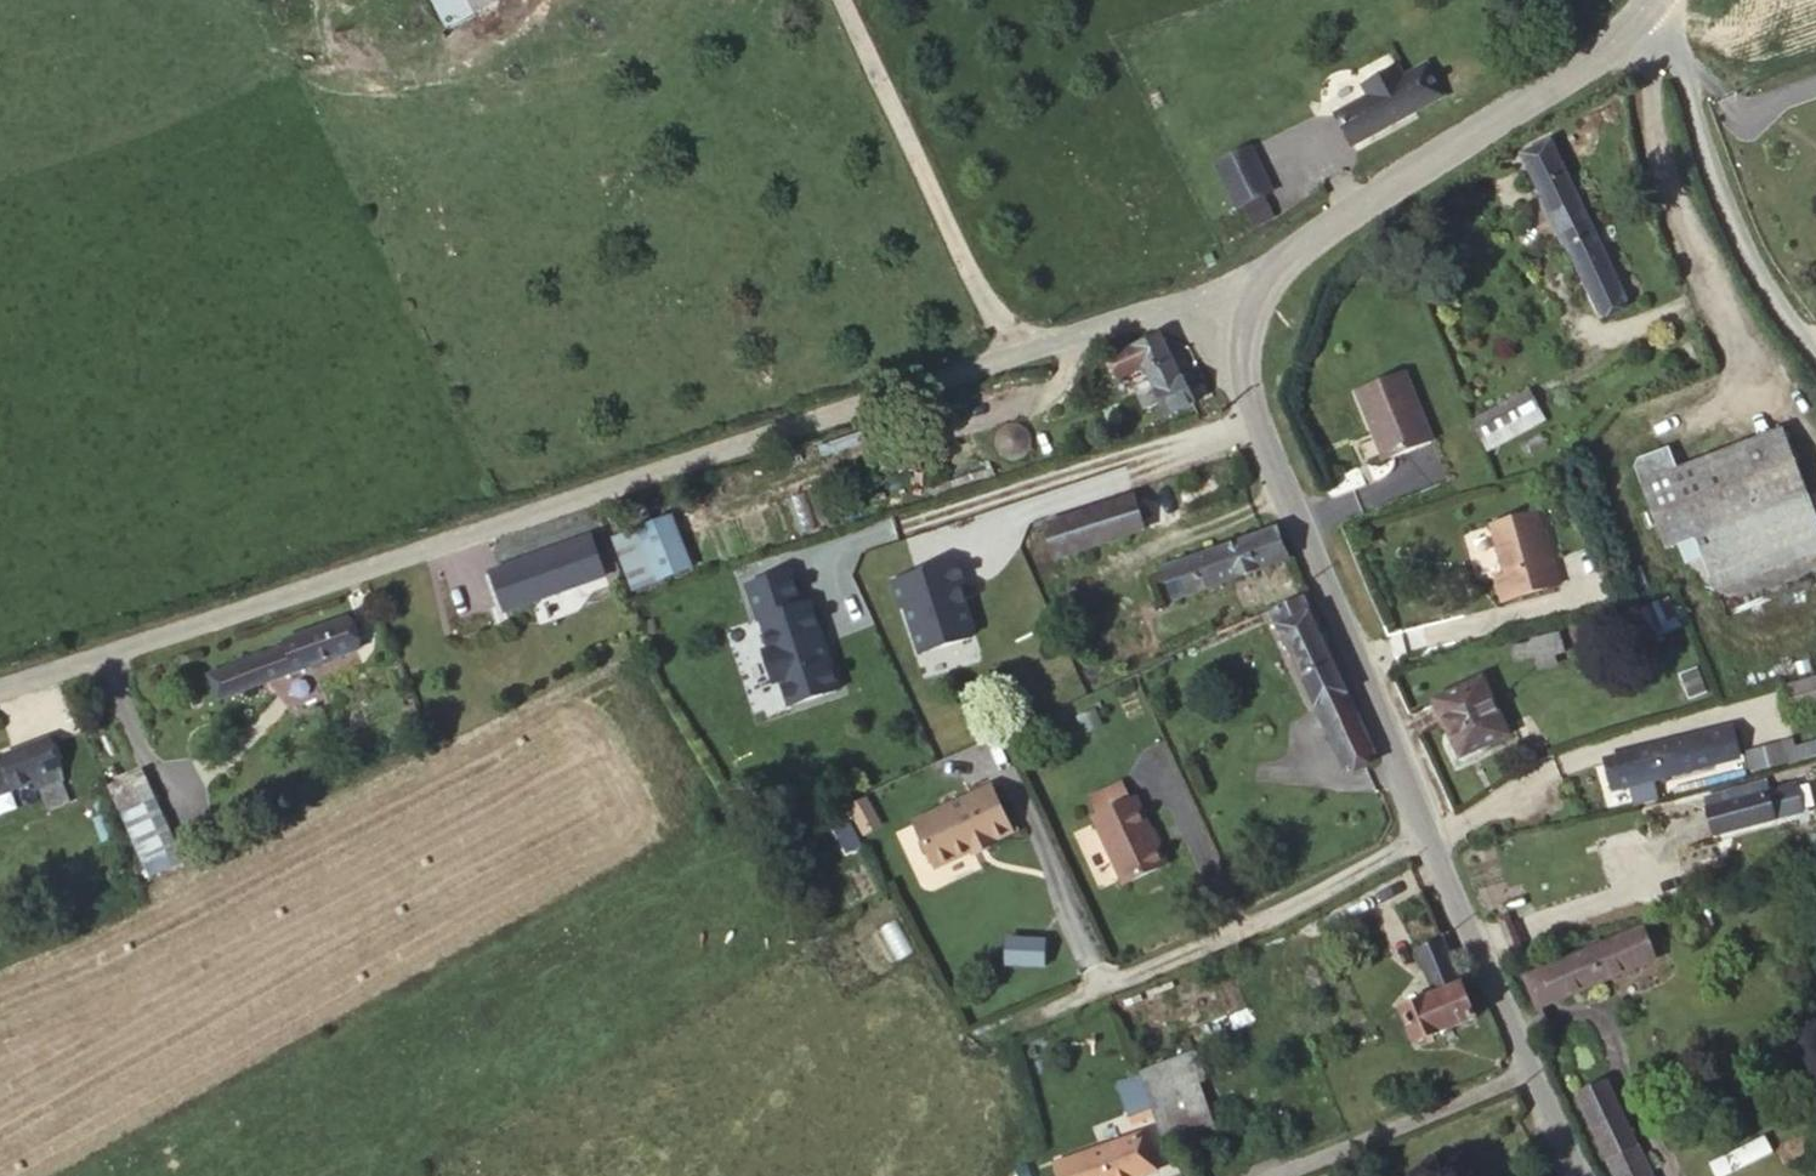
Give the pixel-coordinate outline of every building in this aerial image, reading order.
[(439,50),(528,0),(412,0),(439,50)] [(1426,62),(1402,74),(1393,57),(1363,73),(1373,91),(1336,111),(1352,141),(1442,91),(1426,62)] [(1549,139),(1522,152),(1601,317),(1628,304),(1549,139)] [(1216,163),(1236,206),(1270,190),(1250,147),(1216,163)] [(1151,366),(1125,374),(1126,378),(1103,388),(1111,406),(1134,396),(1140,409),(1125,415),(1133,435),(1149,428),(1154,439),(1180,427),(1168,398),(1173,397),(1159,366),(1151,366)] [(1377,477),(1427,459),(1402,391),(1353,408),(1377,477)] [(1545,427),(1551,424),(1543,406),(1536,409),(1545,427)] [(1483,436),(1492,455),(1545,427),(1536,409),(1483,436)] [(1545,427),(1552,442),(1559,439),(1551,424),(1545,427)] [(1499,469),(1552,442),(1545,427),(1492,455),(1499,469)] [(1034,460),(1035,456),(1034,454),(1033,450),(1030,446),(1028,444),(1025,442),(1023,442),(1020,441),(1017,441),(1014,442),(1010,444),(1008,446),(1006,448),(1004,451),(1003,457),(1004,459),(1004,462),(1007,467),(1012,471),(1015,472),(1018,472),(1021,472),(1024,472),(1029,469),(1031,466),(1033,463),(1034,460)] [(1683,558),(1815,509),(1789,443),(1682,484),(1647,497),(1670,563),(1683,558)] [(1640,480),(1647,497),(1682,484),(1674,461),(1643,473),(1640,480)] [(1815,545),(1815,513),(1815,509),(1683,558),(1688,573),(1704,567),(1712,586),(1815,545)] [(1156,544),(1146,512),(1055,540),(1065,572),(1156,544)] [(1286,561),(1275,530),(1164,565),(1174,595),(1286,561)] [(1550,582),(1534,536),(1490,552),(1507,598),(1496,602),(1505,627),(1565,605),(1556,580),(1550,582)] [(685,587),(664,537),(632,550),(655,601),(685,587)] [(1712,586),(1715,594),(1815,556),(1815,545),(1712,586)] [(1715,594),(1721,608),(1815,570),(1815,556),(1715,594)] [(595,563),(585,567),(597,600),(606,597),(595,563)] [(569,572),(580,606),(597,600),(585,567),(569,572)] [(569,572),(512,590),(523,627),(581,609),(580,606),(569,572)] [(523,627),(512,590),(485,598),(497,635),(523,627)] [(1339,676),(1300,598),(1272,610),(1307,680),(1351,774),(1379,759),(1339,676)] [(1558,648),(1553,631),(1511,645),(1517,661),(1558,648)] [(351,674),(340,644),(271,669),(273,676),(196,703),(204,727),(351,674)] [(1815,692),(1815,671),(1771,686),(1777,704),(1815,692)] [(1504,731),(1478,675),(1435,694),(1462,749),(1504,731)] [(1777,704),(1779,710),(1815,698),(1815,692),(1777,704)] [(1095,740),(1087,726),(1072,734),(1080,749),(1095,740)] [(1630,822),(1650,815),(1643,793),(1725,767),(1714,735),(1591,776),(1602,806),(1624,800),(1630,822)] [(40,764),(0,778),(0,811),(50,794),(40,764)] [(992,785),(914,820),(934,862),(970,845),(973,851),(993,842),(990,836),(1011,826),(992,785)] [(151,817),(139,788),(104,801),(116,831),(151,817)] [(865,799),(849,808),(861,829),(877,820),(865,799)] [(1083,818),(1091,834),(1123,818),(1115,801),(1083,818)] [(1726,806),(1686,818),(1690,829),(1730,817),(1726,806)] [(1756,809),(1733,816),(1741,842),(1764,835),(1756,809)] [(1163,881),(1129,815),(1123,818),(1091,834),(1086,837),(1121,903),(1163,881)] [(1690,829),(1674,834),(1682,861),(1741,842),(1733,816),(1730,817),(1690,829)] [(1686,818),(1670,823),(1674,834),(1690,829),(1686,818)] [(147,829),(114,843),(116,847),(138,837),(143,851),(154,847),(147,829)] [(124,867),(156,853),(154,847),(143,851),(138,837),(116,847),(124,867)] [(124,867),(136,895),(168,883),(156,853),(124,867)] [(1652,954),(1640,927),(1528,977),(1540,1003),(1652,954)] [(1049,970),(1050,940),(1010,939),(1009,969),(1049,970)] [(1474,1019),(1446,944),(1417,955),(1431,993),(1400,1005),(1415,1042),(1474,1019)] [(1238,987),(1234,976),(1224,980),(1228,991),(1238,987)] [(1213,1123),(1190,1054),(1141,1071),(1164,1142),(1213,1123)] [(1607,1077),(1576,1093),(1616,1175),(1655,1175),(1607,1077)] [(1055,1175),(1126,1175),(1152,1166),(1139,1131),(1051,1166),(1055,1175)]
